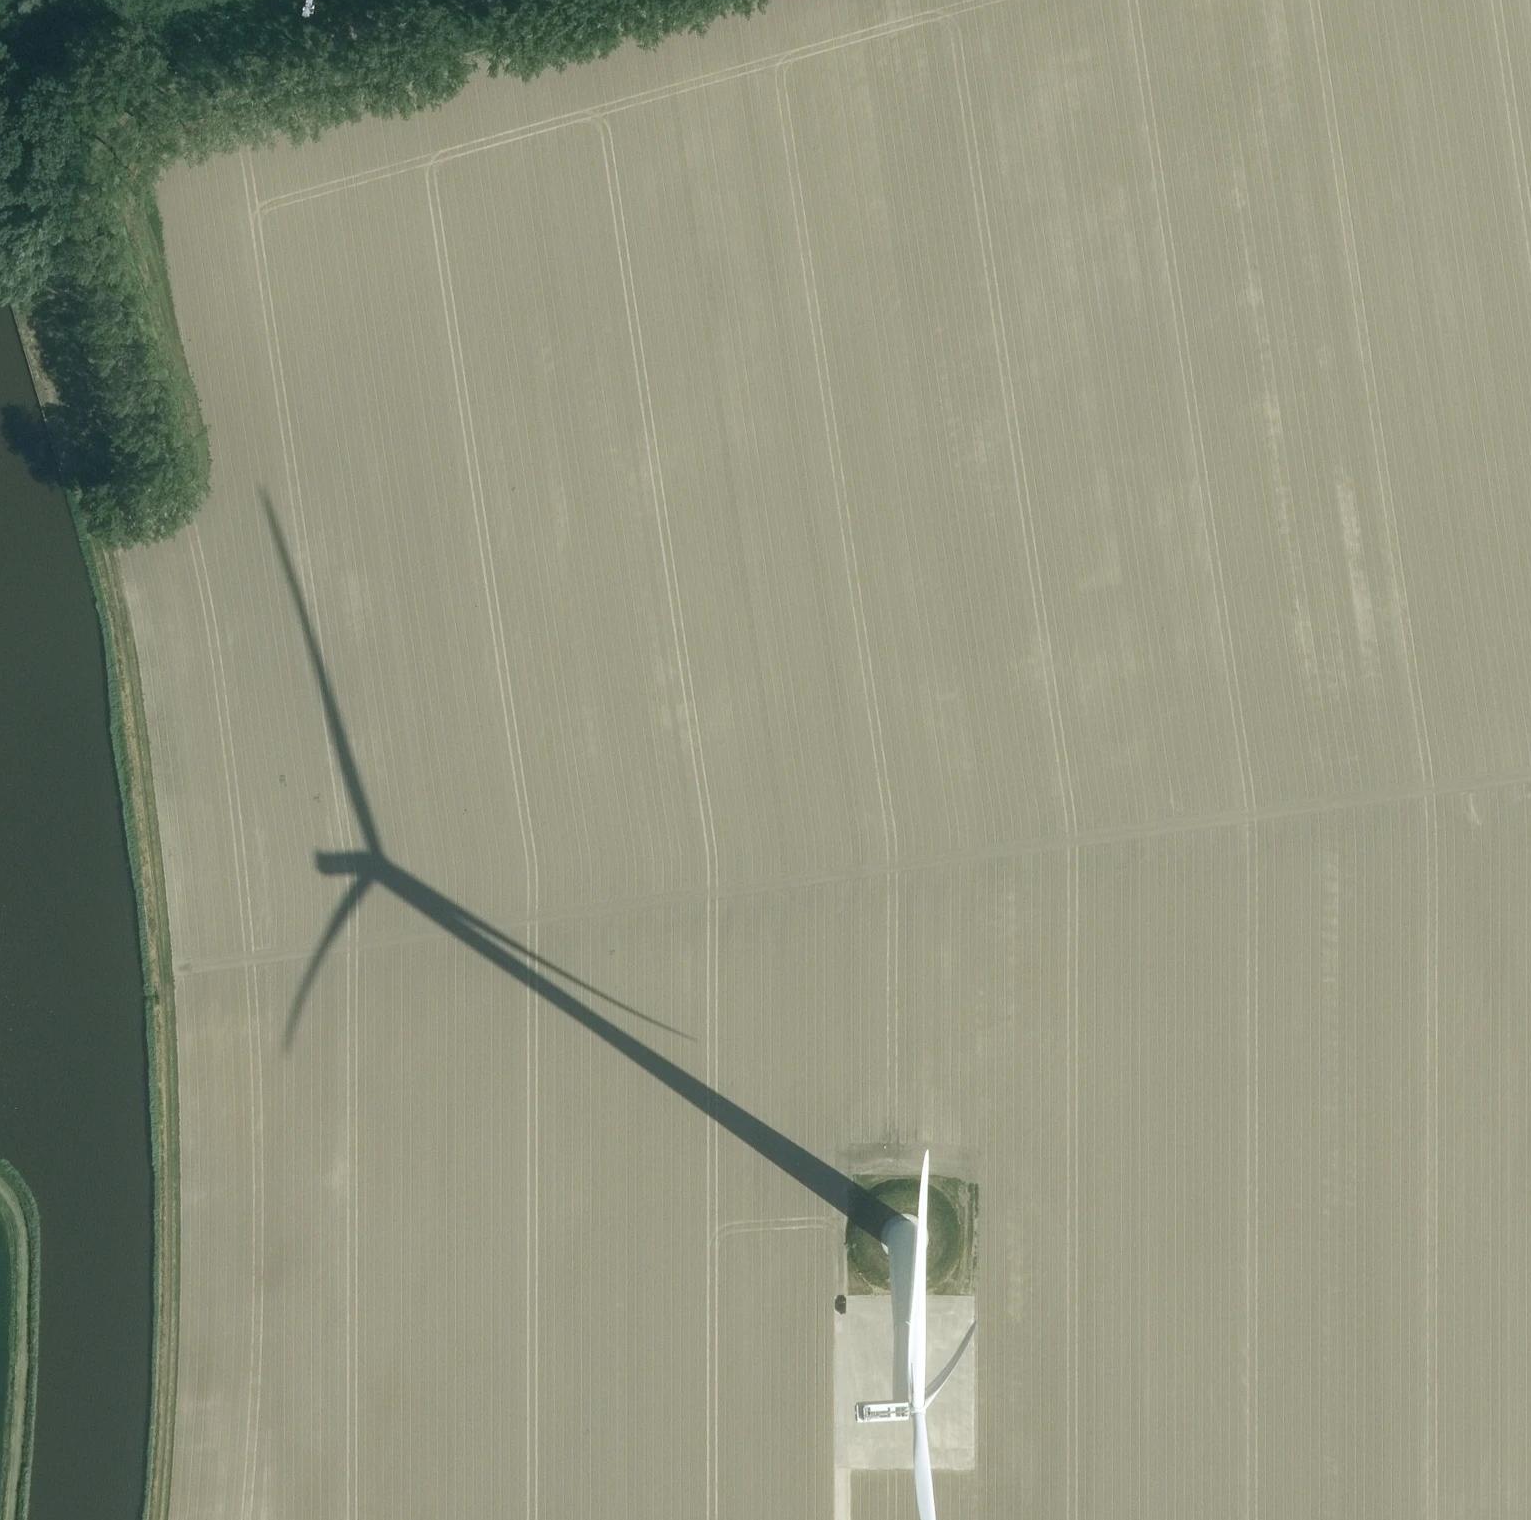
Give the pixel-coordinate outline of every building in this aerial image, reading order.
[(923,1238),(923,1235),(923,1232),(922,1230),(922,1228),(921,1225),(919,1223),(918,1221),(916,1220),(914,1218),(912,1217),(909,1216),(907,1215),(904,1215),(902,1215),(899,1215),(897,1216),(894,1217),(892,1218),(890,1220),(888,1221),(887,1223),(885,1225),(884,1228),(884,1230),(883,1232),(883,1235),(883,1238),(884,1240),(884,1242),(885,1245),(887,1247),(888,1249),(890,1250),(892,1252),(894,1253),(897,1254),(899,1255),(902,1255),(904,1255),(907,1255),(909,1254),(912,1253),(914,1252),(916,1250),(918,1249),(919,1247),(921,1245),(922,1242),(922,1240),(923,1238)]
